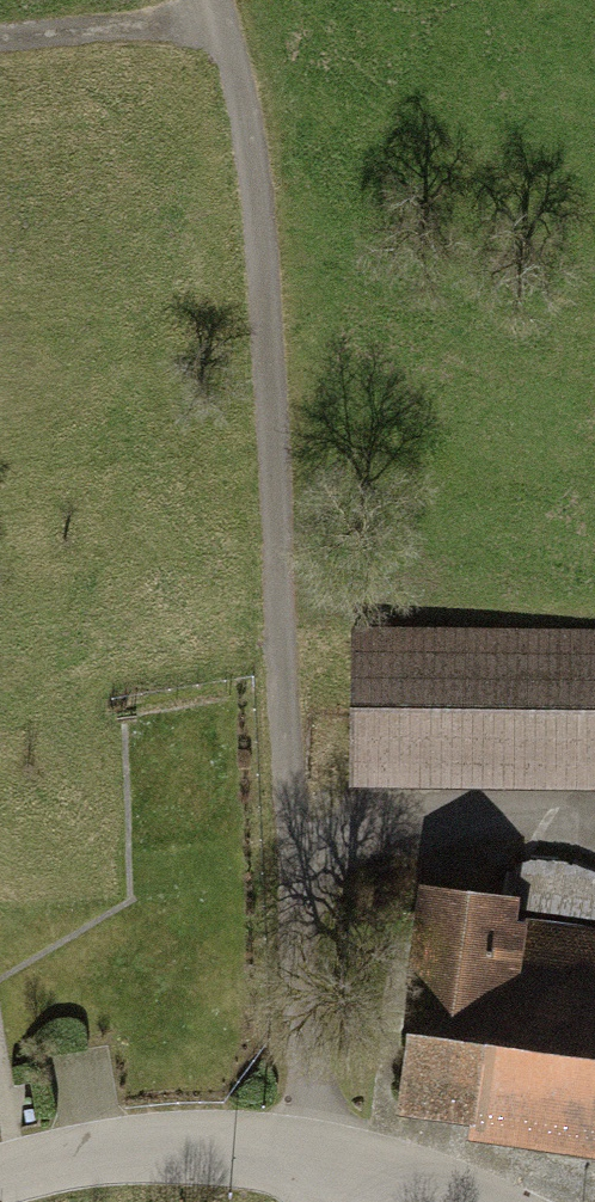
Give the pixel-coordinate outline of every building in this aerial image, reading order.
[(342,785),(594,792),(594,635),(346,628),(342,785)] [(380,1124),(594,1154),(594,931),(522,921),(524,904),(412,889),(380,1124)]
